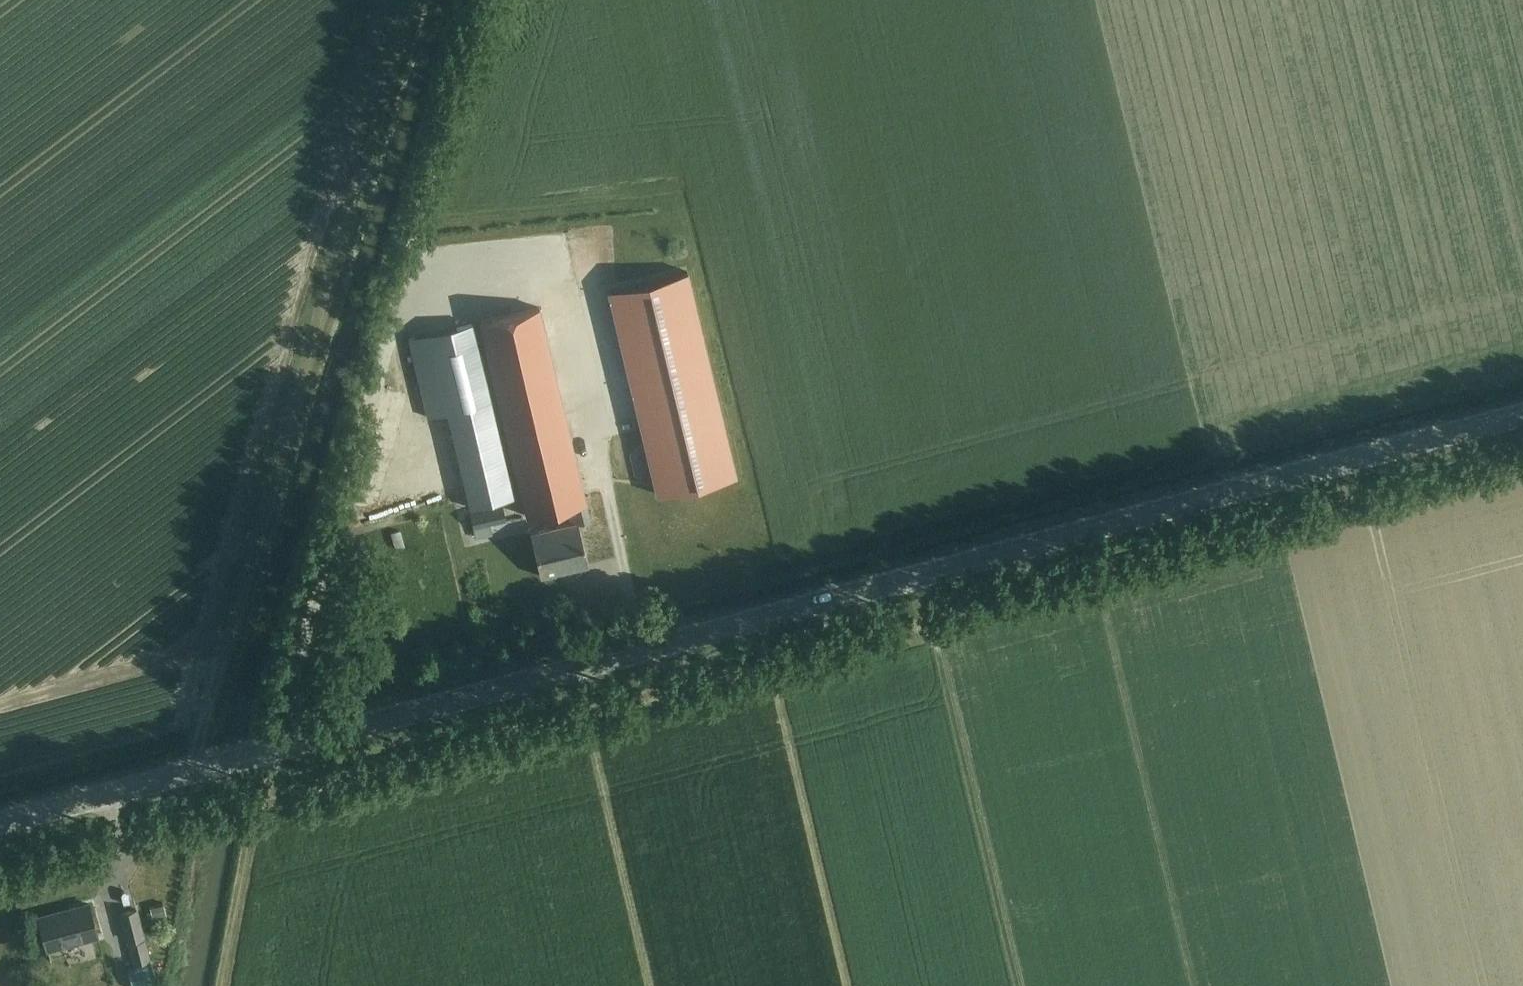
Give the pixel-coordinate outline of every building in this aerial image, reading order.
[(736,475),(687,271),(608,290),(656,494),(736,475)] [(530,532),(540,576),(588,564),(577,522),(590,519),(539,307),(480,321),(522,495),(527,516),(567,508),(571,524),(530,532)] [(513,497),(490,401),(472,323),(409,338),(427,417),(447,412),(469,507),(513,497)] [(503,508),(470,514),(473,528),(506,522),(503,508)] [(147,930),(163,926),(156,897),(140,901),(147,930)] [(47,948),(97,935),(89,904),(38,917),(47,948)] [(136,909),(120,913),(127,940),(143,936),(136,909)] [(152,954),(169,950),(164,929),(147,933),(152,954)] [(149,959),(144,940),(128,944),(133,963),(149,959)]
